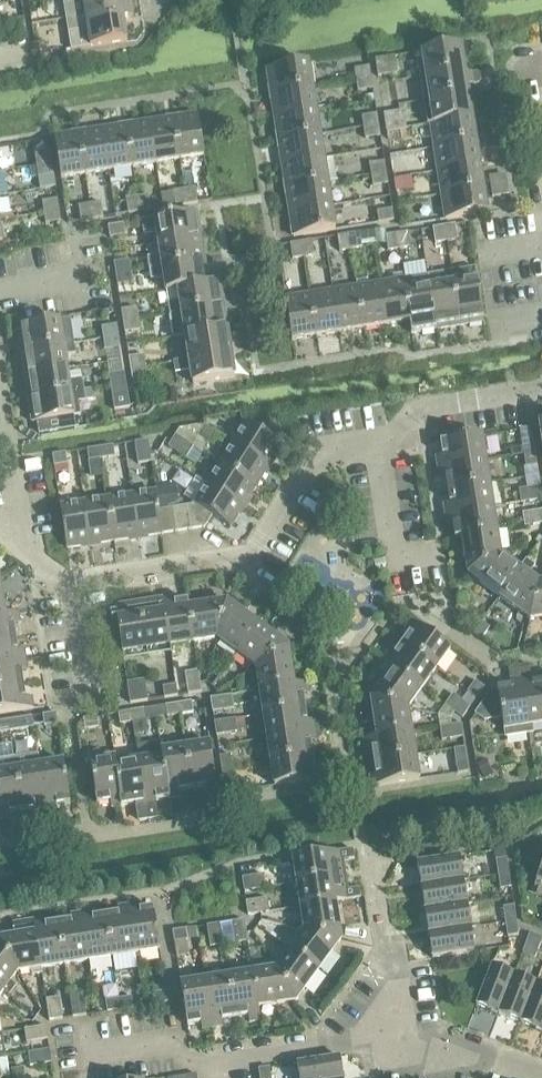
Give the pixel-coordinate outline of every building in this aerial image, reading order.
[(66,18),(132,7),(131,0),(127,0),(121,1),(121,0),(63,0),(66,18)] [(66,18),(71,49),(71,50),(128,41),(124,17),(134,15),(132,7),(66,18)] [(422,52),(416,53),(419,77),(465,70),(461,45),(422,52)] [(382,58),(375,59),(378,77),(385,76),(398,74),(396,57),(395,56),(382,58)] [(309,63),(267,69),(271,94),(313,87),(309,63)] [(354,69),(356,80),(372,78),(370,66),(354,69)] [(465,70),(419,77),(423,101),(468,93),(465,70)] [(358,92),(374,89),(372,78),(356,80),(358,92)] [(271,94),(275,117),(316,111),(313,87),(271,94)] [(472,117),(468,93),(423,101),(427,124),(430,123),(430,124),(472,117)] [(391,112),(384,114),(387,131),(394,130),(407,128),(404,110),(391,112)] [(316,111),(275,117),(278,141),(320,134),(316,111)] [(204,156),(197,114),(173,117),(180,159),(204,156)] [(362,116),(364,128),(379,125),(378,114),(362,116)] [(156,163),(180,159),(173,117),(150,121),(156,163)] [(476,141),(472,117),(430,124),(434,147),(476,141)] [(150,121),(126,125),(133,167),(156,163),(150,121)] [(133,167),(126,125),(102,129),(109,170),(133,167)] [(381,137),(379,125),(364,128),(365,139),(381,137)] [(481,129),(483,139),(500,137),(499,127),(481,129)] [(102,129),(79,132),(85,174),(109,170),(102,129)] [(55,136),(61,178),(85,174),(79,132),(55,136)] [(278,141),(282,165),(324,158),(320,134),(278,141)] [(502,148),(500,137),(483,139),(485,151),(502,148)] [(476,141),(434,147),(438,171),(480,164),(476,141)] [(35,154),(36,165),(52,163),(50,151),(35,154)] [(324,158),(282,165),(286,188),(328,182),(336,180),(332,157),(324,158)] [(369,164),(371,175),(387,173),(385,161),(369,164)] [(36,165),(31,166),(33,177),(38,177),(40,188),(55,185),(54,174),(52,163),(36,165)] [(438,171),(442,195),(484,188),(480,164),(438,171)] [(388,184),(387,173),(371,175),(373,186),(388,184)] [(489,177),(491,187),(508,184),(506,174),(489,177)] [(411,176),(394,179),(396,191),(413,189),(411,176)] [(331,205),(328,182),(286,188),(290,212),(331,205)] [(510,195),(508,184),(491,187),(493,198),(510,195)] [(196,187),(185,189),(187,205),(199,203),(196,187)] [(446,219),(487,212),(484,188),(442,195),(446,219)] [(163,209),(176,207),(187,205),(185,189),(173,191),(160,194),(163,209)] [(148,195),(137,197),(140,213),(151,211),(148,195)] [(129,214),(140,213),(137,197),(126,198),(129,214)] [(42,201),(44,213),(60,210),(58,199),(42,201)] [(101,202),(90,204),(92,220),(104,218),(101,202)] [(81,222),(92,220),(90,204),(79,206),(81,222)] [(293,236),(335,229),(331,205),(290,212),(293,236)] [(393,209),(377,211),(379,223),(395,221),(393,209)] [(44,213),(46,224),(62,222),(60,210),(44,213)] [(155,220),(142,222),(143,233),(157,231),(159,243),(201,236),(197,212),(155,218),(155,220)] [(126,236),(124,223),(108,226),(110,238),(126,236)] [(456,224),(444,226),(446,242),(458,240),(456,224)] [(435,244),(446,242),(444,226),(433,228),(435,244)] [(360,232),(349,234),(351,250),(363,249),(360,232)] [(408,232),(397,233),(399,249),(411,247),(408,232)] [(386,235),(388,250),(399,249),(397,233),(386,235)] [(340,252),(351,250),(349,234),(337,236),(340,252)] [(161,255),(147,257),(149,268),(204,260),(201,236),(159,243),(161,255)] [(313,240),(301,242),(304,258),(315,256),(313,240)] [(292,259),(304,258),(301,242),(290,244),(292,259)] [(114,263),(116,274),(131,271),(130,260),(114,263)] [(204,260),(149,268),(149,269),(151,280),(164,278),(166,291),(178,289),(178,288),(208,283),(204,260)] [(424,262),(402,266),(405,279),(426,275),(424,262)] [(475,267),(451,271),(460,325),(484,321),(475,267)] [(133,283),(131,271),(116,274),(118,285),(133,283)] [(436,329),(460,325),(451,271),(427,275),(436,329)] [(426,275),(405,279),(407,291),(406,291),(410,321),(412,333),(436,329),(427,275),(426,275)] [(407,291),(405,279),(380,283),(387,325),(410,321),(406,291),(407,291)] [(180,301),(167,303),(169,314),(172,313),(224,305),(220,281),(208,283),(178,288),(178,289),(180,301)] [(363,328),(387,325),(380,283),(357,286),(363,328)] [(363,328),(357,286),(333,290),(340,332),(363,328)] [(333,290),(309,294),(316,336),(340,332),(333,290)] [(285,298),(292,340),(316,336),(309,294),(285,298)] [(172,313),(169,314),(172,337),(186,335),(227,329),(224,305),(172,313)] [(121,310),(123,321),(139,319),(137,307),(121,310)] [(67,319),(18,327),(21,351),(71,343),(67,319)] [(123,321),(125,333),(141,331),(139,319),(123,321)] [(102,327),(103,338),(119,335),(117,324),(102,327)] [(186,335),(189,359),(231,353),(227,329),(186,335)] [(121,347),(119,335),(103,338),(105,350),(121,347)] [(71,343),(21,351),(25,374),(67,368),(65,356),(73,355),(71,343)] [(189,359),(174,362),(176,373),(191,371),(193,383),(194,383),(235,377),(231,353),(189,359)] [(129,357),(131,369),(146,366),(144,355),(129,357)] [(147,378),(146,366),(131,369),(132,380),(147,378)] [(67,368),(25,374),(29,398),(84,389),(83,379),(69,381),(67,368)] [(109,374),(111,386),(126,384),(125,372),(109,374)] [(128,395),(126,384),(111,386),(113,397),(128,395)] [(84,389),(29,398),(33,422),(37,422),(39,433),(76,428),(74,416),(80,415),(79,403),(86,401),(86,400),(94,399),(92,388),(84,389)] [(282,445),(247,423),(234,443),(269,466),(282,445)] [(214,431),(204,425),(197,437),(207,443),(214,431)] [(167,447),(177,453),(185,441),(176,435),(167,447)] [(443,457),(437,458),(438,467),(486,459),(482,435),(440,442),(443,457)] [(534,439),(522,441),(524,454),(536,452),(535,446),(534,439)] [(134,442),(136,453),(150,451),(148,440),(134,442)] [(177,453),(186,459),(194,447),(185,441),(177,453)] [(256,486),(269,466),(234,443),(221,463),(256,486)] [(113,446),(100,448),(102,459),(115,457),(113,446)] [(100,448),(87,450),(89,461),(91,477),(102,476),(100,459),(102,459),(100,448)] [(136,453),(138,463),(152,461),(150,451),(136,453)] [(536,452),(524,454),(526,467),(537,465),(536,452)] [(66,453),(52,455),(55,472),(69,470),(66,453)] [(486,459),(438,467),(440,476),(445,475),(448,490),(490,483),(486,459)] [(208,484),(244,506),(256,486),(221,463),(208,484)] [(212,515),(231,527),(244,506),(208,484),(197,476),(184,496),(196,503),(195,504),(212,515)] [(450,505),(444,505),(446,514),(493,507),(490,483),(448,490),(450,505)] [(175,484),(156,486),(155,486),(156,492),(159,508),(173,508),(179,507),(175,484)] [(529,488),(531,501),(541,499),(541,496),(540,486),(529,488)] [(529,488),(518,489),(521,503),(531,501),(529,488)] [(138,537),(162,534),(163,533),(159,510),(156,492),(132,495),(138,537)] [(115,541),(138,537),(132,495),(108,499),(115,541)] [(108,499),(85,502),(91,544),(115,541),(108,499)] [(67,548),(68,548),(91,544),(85,502),(61,506),(67,548)] [(192,529),(205,527),(212,515),(195,504),(188,505),(192,529)] [(177,531),(192,529),(188,505),(173,508),(177,531)] [(493,507),(446,514),(447,523),(453,522),(455,538),(462,537),(462,536),(497,530),(493,507)] [(173,508),(159,510),(163,533),(177,531),(173,508)] [(533,511),(535,524),(541,523),(541,510),(533,511)] [(533,511),(523,513),(525,526),(535,524),(533,511)] [(497,530),(462,536),(462,537),(468,574),(501,554),(497,530)] [(501,554),(468,574),(499,597),(520,568),(501,554)] [(520,568),(499,597),(530,619),(539,582),(529,575),(535,566),(526,560),(520,568)] [(530,619),(541,618),(541,582),(539,582),(530,619)] [(172,652),(170,646),(194,642),(189,607),(188,600),(173,602),(172,596),(115,605),(124,660),(172,652)] [(227,601),(189,607),(194,642),(218,638),(227,601)] [(218,638),(237,652),(258,624),(227,601),(218,638)] [(5,614),(0,615),(0,640),(16,637),(14,622),(20,621),(18,612),(5,614)] [(411,631),(402,643),(436,668),(451,649),(412,620),(406,628),(411,631)] [(490,627),(481,621),(473,632),(482,639),(490,627)] [(289,647),(258,624),(237,652),(256,666),(289,647)] [(19,652),(16,637),(0,640),(0,664),(26,660),(24,651),(19,652)] [(383,660),(385,661),(394,667),(422,688),(436,668),(402,643),(393,656),(388,652),(383,660)] [(295,685),(295,684),(289,647),(256,666),(260,690),(295,685)] [(26,660),(0,664),(0,688),(24,684),(21,669),(27,669),(26,660)] [(519,665),(529,734),(533,733),(532,725),(541,724),(541,681),(532,682),(529,664),(519,665)] [(505,737),(529,734),(519,665),(508,667),(511,685),(498,688),(493,689),(474,714),(483,721),(502,718),(504,730),(505,737)] [(394,667),(371,698),(408,707),(422,688),(394,667)] [(200,681),(198,670),(185,672),(187,683),(200,681)] [(141,701),(148,700),(145,679),(137,680),(139,691),(141,701)] [(128,692),(139,691),(137,680),(127,682),(128,692)] [(476,698),(485,687),(475,680),(467,692),(476,698)] [(187,683),(189,693),(202,691),(200,681),(187,683)] [(308,682),(295,684),(295,685),(260,690),(264,714),(306,707),(303,692),(309,692),(308,682)] [(26,699),(24,684),(0,688),(0,713),(33,707),(32,698),(26,699)] [(163,686),(165,697),(178,695),(176,684),(163,686)] [(130,703),(141,701),(139,691),(128,692),(130,703)] [(445,705),(454,711),(462,700),(453,694),(445,705)] [(223,709),(234,708),(232,695),(221,696),(223,709)] [(221,696),(211,698),(213,711),(223,709),(221,696)] [(371,698),(377,736),(377,737),(412,731),(408,707),(371,698)] [(470,706),(462,700),(454,711),(463,717),(470,706)] [(192,701),(178,703),(180,715),(194,713),(192,701)] [(167,716),(180,715),(178,703),(165,705),(167,716)] [(306,707),(264,714),(267,738),(315,730),(314,721),(308,722),(306,707)] [(144,709),(131,711),(133,722),(146,720),(144,709)] [(118,713),(120,724),(133,722),(131,711),(118,713)] [(56,712),(49,713),(42,714),(44,726),(58,724),(56,712)] [(85,730),(98,727),(97,716),(83,718),(85,730)] [(236,718),(225,720),(227,733),(238,731),(238,730),(245,728),(243,717),(236,718)] [(21,718),(8,720),(10,731),(23,729),(21,718)] [(10,731),(8,720),(0,721),(0,732),(10,731)] [(225,720),(214,722),(217,735),(227,733),(225,720)] [(461,723),(451,725),(453,738),(463,736),(461,723)] [(440,727),(442,739),(453,738),(451,725),(440,727)] [(267,738),(271,761),(313,755),(311,740),(316,739),(315,730),(267,738)] [(416,755),(412,731),(377,737),(377,736),(364,738),(366,747),(371,746),(374,761),(416,755)] [(210,743),(186,747),(192,789),(207,786),(209,798),(218,797),(210,743)] [(186,747),(161,751),(162,756),(163,756),(169,798),(178,797),(177,791),(192,789),(186,747)] [(465,747),(464,747),(453,749),(455,761),(457,773),(469,771),(467,759),(465,747)] [(89,752),(81,753),(84,772),(92,770),(97,804),(112,801),(113,807),(122,806),(116,764),(116,763),(115,758),(101,760),(100,750),(89,752)] [(38,753),(14,757),(23,811),(38,808),(39,820),(48,819),(40,765),(38,753)] [(220,756),(222,769),(233,767),(231,754),(220,756)] [(321,769),(315,770),(313,755),(271,761),(275,785),(322,778),(321,769)] [(372,786),(420,779),(416,755),(374,761),(376,776),(371,777),(372,786)] [(162,756),(139,760),(147,808),(148,819),(157,817),(155,800),(169,798),(163,756),(162,756)] [(0,759),(0,820),(9,819),(8,813),(23,811),(14,757),(0,759)] [(116,763),(116,764),(122,806),(137,803),(140,820),(148,819),(147,808),(139,760),(116,763)] [(40,765),(48,819),(57,818),(56,811),(55,806),(70,803),(64,761),(40,765)] [(493,776),(486,762),(478,766),(485,780),(493,776)] [(235,780),(233,767),(222,769),(224,782),(235,780)] [(353,849),(293,858),(297,882),(347,875),(344,860),(355,858),(353,849)] [(460,855),(418,862),(422,886),(463,879),(460,855)] [(466,873),(487,872),(487,858),(465,859),(466,873)] [(495,860),(498,874),(509,873),(507,858),(495,860)] [(511,887),(509,873),(498,874),(500,889),(511,887)] [(264,874),(253,876),(255,889),(266,887),(264,874)] [(349,889),(347,875),(297,882),(301,906),(336,901),(361,897),(360,888),(349,889)] [(242,877),(245,891),(255,889),(253,876),(242,877)] [(467,903),(463,879),(422,886),(425,910),(467,903)] [(267,898),(257,899),(259,913),(269,911),(267,898)] [(246,901),(248,914),(259,913),(257,899),(246,901)] [(305,930),(341,939),(336,901),(301,906),(305,930)] [(139,903),(129,905),(136,953),(160,949),(154,907),(140,909),(139,903)] [(425,910),(429,934),(471,927),(467,903),(425,910)] [(118,907),(119,912),(106,914),(112,956),(136,953),(129,905),(118,907)] [(503,907),(497,908),(499,922),(505,922),(516,920),(514,905),(503,907)] [(92,911),(81,912),(89,960),(112,956),(106,914),(92,917),(92,911)] [(72,920),(58,922),(65,964),(89,960),(81,912),(71,914),(72,920)] [(45,924),(44,918),(34,920),(42,968),(65,964),(58,922),(45,924)] [(231,921),(233,932),(246,930),(244,919),(231,921)] [(0,939),(0,942),(18,971),(42,968),(34,920),(12,922),(14,936),(0,939)] [(519,934),(516,920),(505,922),(507,936),(519,934)] [(207,925),(209,936),(222,934),(221,923),(207,925)] [(432,958),(474,951),(471,927),(429,934),(432,958)] [(186,928),(173,930),(175,941),(188,939),(186,928)] [(248,940),(246,930),(233,932),(234,943),(248,940)] [(319,970),(341,939),(305,930),(291,949),(319,970)] [(527,942),(526,942),(539,947),(541,939),(541,937),(530,932),(527,942)] [(224,944),(222,934),(209,936),(211,946),(224,944)] [(11,981),(18,971),(0,942),(0,988),(4,991),(9,995),(17,986),(11,981)] [(535,957),(539,947),(526,942),(523,952),(535,957)] [(291,949),(276,969),(296,1001),(319,970),(291,949)] [(476,1004),(499,1013),(514,974),(492,965),(476,1004)] [(258,1007),(296,1001),(276,969),(253,972),(258,1007)] [(260,1020),(258,1007),(253,972),(205,979),(213,1027),(223,1026),(222,1020),(249,1016),(250,1021),(260,1020)] [(514,974),(499,1013),(521,1022),(537,982),(514,974)] [(202,1023),(202,1029),(213,1027),(205,979),(181,983),(188,1025),(202,1023)] [(541,1030),(541,984),(537,982),(521,1022),(541,1030)] [(154,1004),(168,1002),(166,991),(153,993),(154,1004)] [(69,996),(71,1006),(85,1004),(83,993),(69,996)] [(131,996),(118,998),(120,1009),(133,1007),(131,996)] [(47,999),(48,1010),(61,1008),(60,997),(47,999)] [(107,1011),(120,1009),(118,998),(105,1000),(107,1011)] [(86,1015),(85,1004),(71,1006),(73,1017),(86,1015)] [(63,1018),(61,1008),(48,1010),(50,1020),(63,1018)] [(46,1025),(36,1027),(38,1040),(48,1039),(46,1025)] [(27,1042),(38,1040),(36,1027),(25,1029),(27,1042)] [(52,1062),(50,1049),(39,1051),(41,1064),(52,1062)] [(31,1066),(41,1064),(39,1051),(29,1052),(31,1066)] [(298,1062),(301,1077),(343,1077),(340,1056),(298,1062)] [(258,1069),(260,1077),(271,1077),(269,1067),(258,1069)]
